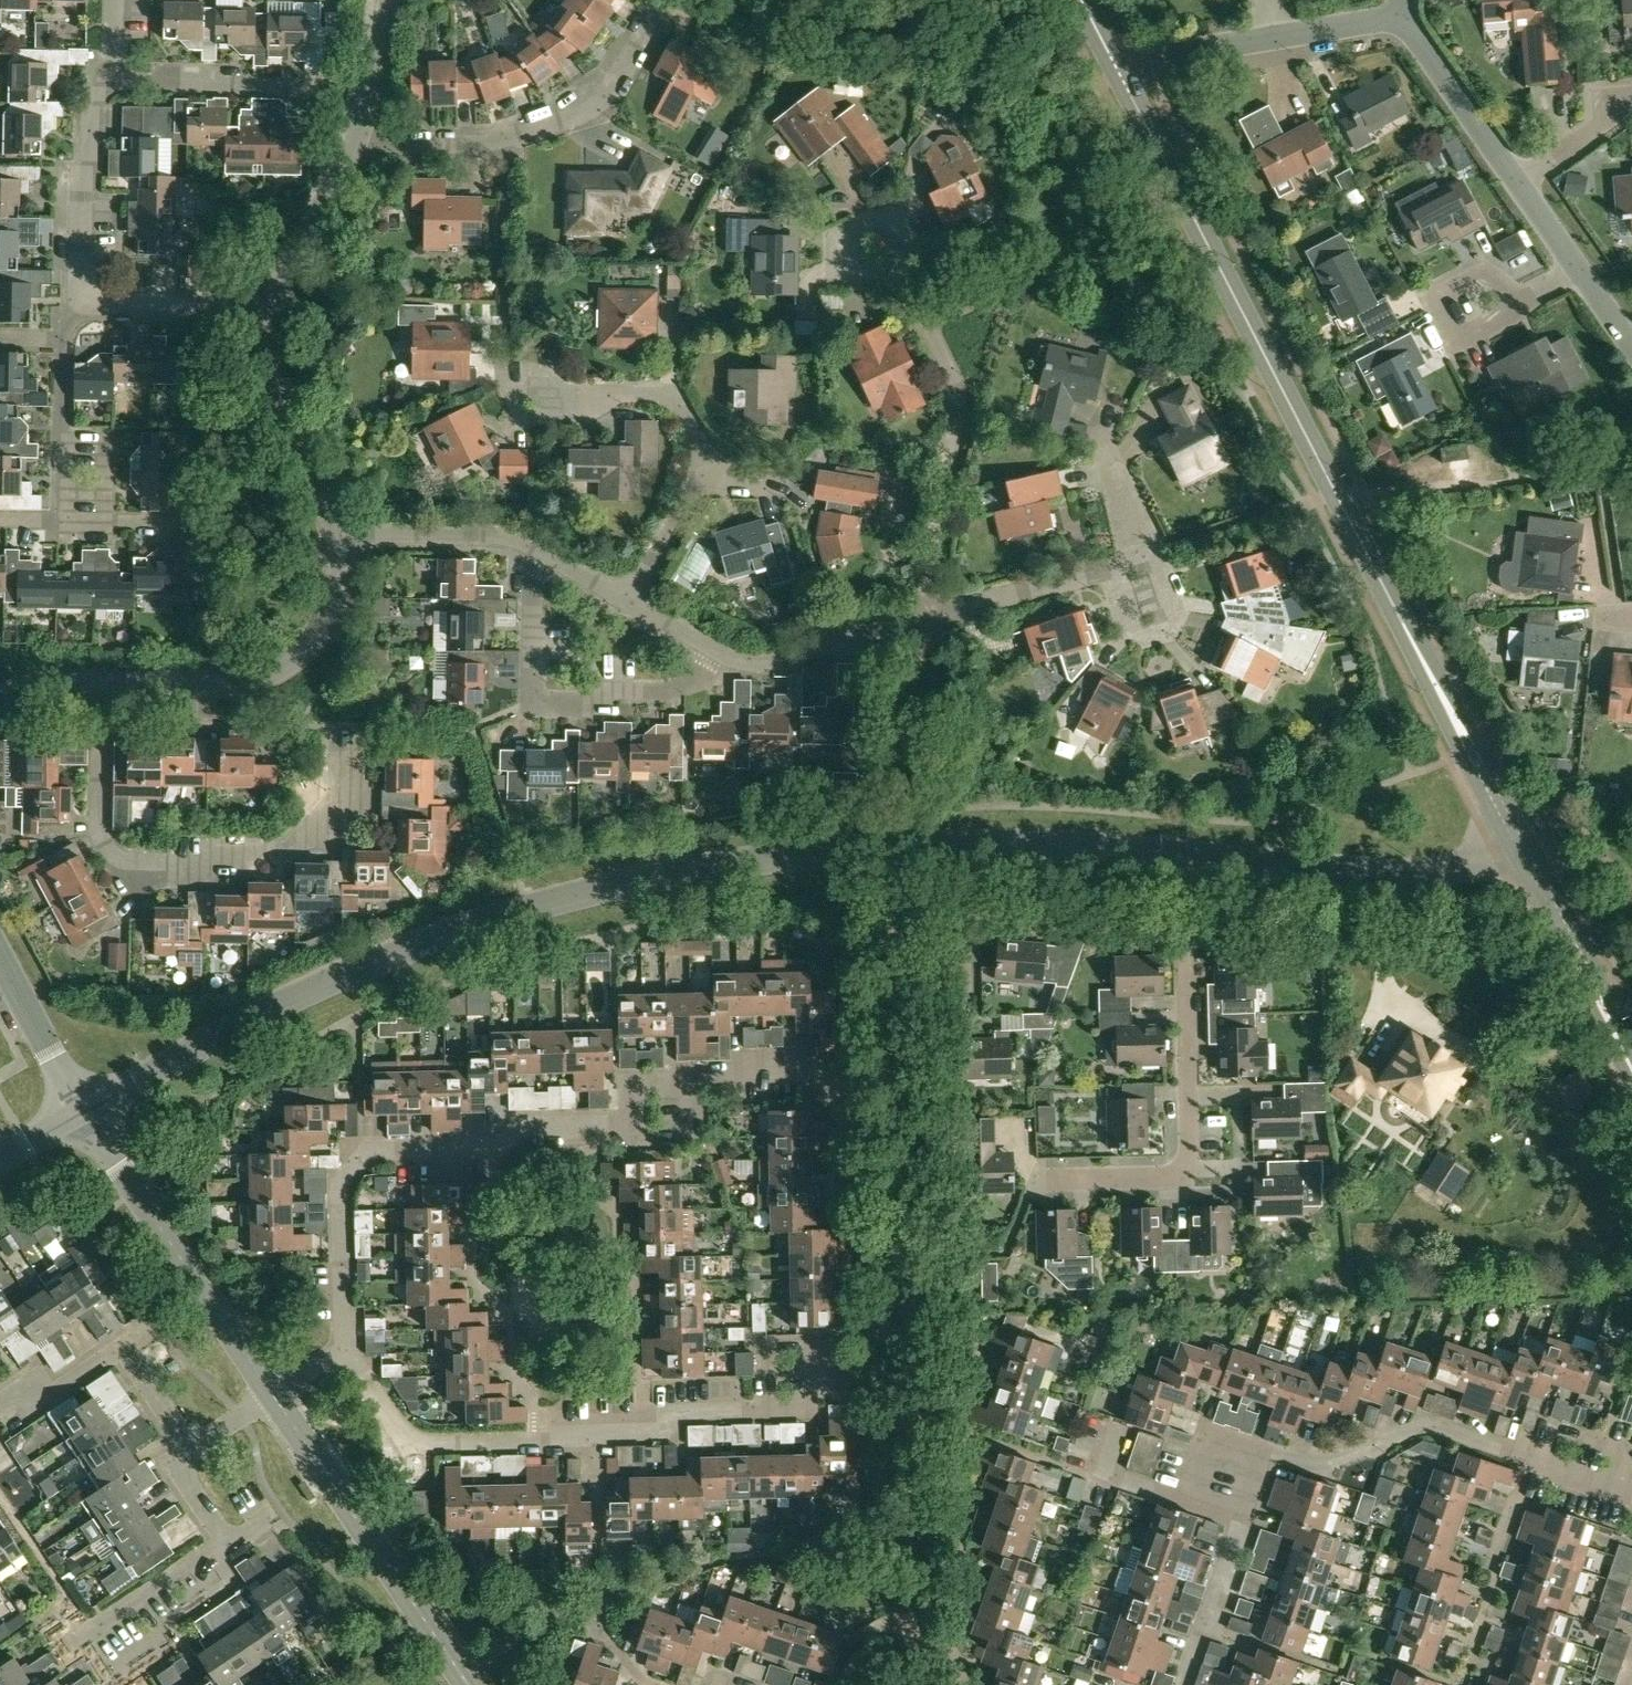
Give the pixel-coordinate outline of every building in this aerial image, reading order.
[(36,12),(37,3),(37,0),(0,0),(0,11),(36,12)] [(563,6),(598,31),(613,10),(608,6),(612,0),(567,0),(563,6)] [(1552,0),(1481,0),(1483,25),(1513,22),(1514,28),(1526,27),(1531,86),(1559,84),(1552,0)] [(1623,15),(1607,16),(1609,43),(1626,42),(1626,45),(1631,44),(1631,0),(1622,0),(1623,15)] [(269,14),(268,51),(269,51),(269,61),(282,61),(282,56),(292,57),(292,61),(306,61),(305,72),(320,72),(320,58),(321,28),(321,2),(298,2),(296,4),(295,14),(269,14)] [(217,62),(217,45),(216,45),(217,9),(204,8),(204,4),(165,3),(164,39),(189,40),(189,50),(202,51),(202,61),(217,62)] [(553,30),(537,41),(555,65),(577,48),(583,51),(598,31),(563,6),(548,27),(553,30)] [(256,9),(217,9),(216,45),(217,45),(241,45),(241,56),(254,56),(254,67),(269,67),(269,61),(269,51),(268,51),(269,14),(256,14),(256,9)] [(340,9),(327,9),(327,28),(339,28),(340,9)] [(49,23),(36,23),(36,48),(49,49),(49,23)] [(559,71),(555,65),(537,41),(534,36),(512,51),(515,56),(499,61),(498,61),(509,90),(510,90),(534,82),(537,87),(559,71)] [(671,83),(665,93),(654,114),(678,126),(694,95),(712,104),(721,87),(694,72),(702,56),(672,40),(654,74),(671,83)] [(11,63),(11,102),(47,103),(47,102),(47,78),(58,79),(58,65),(69,66),(69,51),(16,50),(16,63),(11,63)] [(473,70),(456,71),(457,99),(458,99),(483,99),(486,105),(512,97),(510,90),(509,90),(498,61),(499,61),(497,55),(472,65),(473,70)] [(429,71),(411,72),(412,102),(430,101),(431,108),(458,106),(458,99),(457,99),(456,71),(456,63),(429,64),(429,71)] [(1388,123),(1408,112),(1392,79),(1374,88),(1373,86),(1345,101),(1353,116),(1342,123),(1355,150),(1371,142),(1365,132),(1387,120),(1388,123)] [(898,137),(884,147),(853,107),(840,116),(819,89),(776,122),(808,164),(841,139),(868,175),(905,147),(898,137)] [(213,109),(188,109),(187,119),(176,119),(176,133),(187,133),(187,145),(226,146),(227,127),(228,127),(228,99),(214,98),(213,109)] [(64,103),(47,102),(47,103),(11,102),(10,115),(6,115),(5,155),(41,155),(42,130),(53,130),(53,117),(63,117),(64,103)] [(111,156),(111,179),(140,179),(140,177),(158,178),(158,177),(171,177),(172,139),(175,139),(176,108),(145,108),(144,139),(124,138),(122,138),(122,151),(122,156),(111,156)] [(1264,108),(1239,121),(1272,186),(1278,199),(1295,190),(1289,179),(1312,167),(1316,176),(1334,167),(1312,123),(1280,139),(1264,108)] [(253,164),(265,164),(266,117),(253,117),(253,110),(252,110),(242,110),(242,127),(228,127),(227,127),(226,146),(226,164),(226,174),(253,175),(253,164)] [(279,118),(266,117),(265,164),(265,175),(301,176),(301,165),(304,165),(305,129),(305,118),(291,118),(279,118)] [(994,139),(987,126),(975,133),(981,145),(994,139)] [(711,167),(730,137),(715,127),(696,157),(711,167)] [(940,136),(935,143),(924,158),(939,190),(928,195),(945,228),(971,215),(967,206),(986,196),(976,174),(979,172),(962,138),(940,136)] [(639,152),(626,177),(614,177),(614,174),(569,173),(568,232),(602,233),(602,208),(649,209),(671,168),(639,152)] [(19,218),(20,195),(30,195),(30,182),(41,182),(41,167),(0,166),(0,219),(19,219),(19,218)] [(1351,168),(1335,176),(1344,195),(1360,188),(1351,168)] [(171,177),(158,177),(158,178),(140,177),(140,179),(139,202),(129,202),(128,216),(175,217),(176,178),(171,177)] [(1614,181),(1617,212),(1620,212),(1620,220),(1623,220),(1623,222),(1631,222),(1631,179),(1614,181)] [(445,182),(414,181),(414,209),(425,209),(425,249),(446,249),(446,243),(480,244),(480,200),(444,199),(445,182)] [(1400,213),(1402,218),(1418,250),(1458,230),(1461,236),(1484,224),(1463,181),(1400,213)] [(1360,189),(1347,195),(1352,206),(1365,200),(1360,189)] [(174,256),(175,217),(128,216),(128,230),(139,230),(138,255),(174,256)] [(18,271),(18,270),(19,246),(29,246),(40,247),(40,233),(40,219),(19,218),(19,219),(0,219),(0,270),(18,271)] [(726,251),(729,251),(753,251),(753,292),(796,293),(797,242),(758,242),(759,219),(726,219),(726,251)] [(1517,232),(1494,244),(1503,261),(1526,249),(1517,232)] [(1376,302),(1350,251),(1343,236),(1308,253),(1342,321),(1356,314),(1364,326),(1392,312),(1385,297),(1376,302)] [(188,279),(203,279),(203,256),(189,256),(188,279)] [(53,271),(18,270),(18,271),(0,270),(0,323),(30,324),(31,298),(41,298),(42,285),(52,285),(53,271)] [(396,279),(395,291),(395,294),(410,295),(411,280),(396,279)] [(655,293),(601,292),(600,345),(654,347),(655,293)] [(469,325),(415,324),(414,377),(468,378),(469,325)] [(901,344),(895,347),(886,327),(849,345),(859,364),(854,367),(875,410),(883,406),(890,420),(922,405),(916,388),(921,385),(901,344)] [(1426,365),(1411,333),(1355,362),(1362,375),(1375,401),(1388,395),(1403,425),(1435,409),(1415,370),(1426,365)] [(114,346),(114,354),(115,354),(114,382),(115,382),(153,383),(154,336),(140,336),(140,347),(114,346)] [(167,337),(154,336),(153,383),(176,383),(176,401),(198,402),(199,353),(192,352),(192,348),(167,347),(167,337)] [(1488,367),(1503,397),(1539,379),(1548,399),(1588,379),(1567,337),(1547,347),(1545,342),(1533,348),(1532,345),(1488,367)] [(1064,434),(1072,400),(1084,403),(1085,398),(1094,400),(1104,361),(1059,350),(1055,368),(1046,366),(1041,387),(1050,389),(1044,417),(1036,415),(1033,426),(1064,434)] [(19,406),(18,406),(49,407),(49,393),(38,392),(38,379),(28,379),(28,354),(0,353),(0,406),(19,406)] [(75,363),(75,400),(115,400),(115,382),(114,382),(115,354),(114,354),(101,353),(101,364),(75,363)] [(781,424),(782,373),(731,372),(731,407),(746,408),(746,423),(781,424)] [(1177,432),(1162,439),(1166,448),(1163,453),(1169,465),(1175,467),(1185,485),(1229,463),(1190,386),(1162,401),(1177,432)] [(22,457),(22,458),(39,459),(39,444),(28,444),(29,431),(18,430),(18,406),(19,406),(0,406),(0,457),(22,457)] [(482,424),(473,406),(425,429),(439,456),(436,457),(445,475),(477,459),(483,470),(500,470),(499,482),(526,482),(526,453),(500,452),(493,438),(487,441),(479,425),(482,424)] [(628,422),(627,448),(601,448),(601,452),(571,451),(571,464),(567,464),(567,477),(601,477),(601,499),(637,500),(638,466),(655,466),(656,422),(628,422)] [(131,458),(131,472),(178,473),(178,434),(142,433),(142,458),(131,458)] [(1465,444),(1439,449),(1441,464),(1468,459),(1465,444)] [(0,457),(0,510),(42,511),(42,496),(32,496),(32,482),(21,482),(22,458),(22,457),(0,457)] [(816,537),(824,563),(862,552),(857,535),(860,518),(848,516),(850,504),(874,509),(880,476),(843,470),(842,476),(818,471),(813,498),(826,500),(824,512),(821,511),(816,537)] [(1057,471),(1006,483),(1012,509),(994,514),(1000,541),(1054,529),(1047,500),(1063,496),(1057,471)] [(177,512),(178,473),(131,472),(131,486),(141,486),(141,511),(177,512)] [(1577,541),(1580,541),(1582,524),(1527,517),(1525,534),(1514,533),(1511,563),(1505,565),(1500,570),(1499,580),(1500,587),(1505,593),(1513,595),(1520,593),(1525,588),(1571,593),(1577,541)] [(714,534),(728,581),(766,570),(771,585),(794,578),(777,522),(764,526),(762,519),(714,534)] [(1263,531),(1249,535),(1254,551),(1268,546),(1263,531)] [(134,558),(134,573),(135,573),(134,594),(135,594),(173,595),(173,591),(202,591),(202,565),(187,565),(188,538),(173,537),(173,548),(160,548),(160,558),(134,558)] [(1245,596),(1253,621),(1289,626),(1290,622),(1278,585),(1287,582),(1276,549),(1215,569),(1226,602),(1245,596)] [(18,608),(57,608),(58,572),(33,572),(33,561),(20,561),(20,550),(6,550),(5,556),(6,556),(6,592),(5,592),(5,603),(18,603),(18,608)] [(438,600),(453,600),(453,599),(503,600),(503,599),(503,586),(475,586),(475,560),(439,560),(438,600)] [(82,572),(58,572),(57,608),(95,609),(96,562),(83,562),(82,572)] [(134,610),(135,594),(134,594),(135,573),(134,573),(110,573),(110,562),(96,562),(95,609),(108,609),(108,616),(111,619),(121,620),(124,617),(124,610),(134,610)] [(810,578),(800,580),(805,600),(815,597),(810,578)] [(448,612),(448,625),(448,652),(452,652),(452,651),(484,651),(484,627),(495,627),(495,614),(506,614),(506,599),(503,599),(503,600),(453,599),(453,600),(453,612),(448,612)] [(392,602),(381,602),(373,601),(371,618),(390,619),(392,602)] [(1097,643),(1086,609),(1025,630),(1036,663),(1060,655),(1068,680),(1072,683),(1092,660),(1087,646),(1097,643)] [(1243,641),(1225,633),(1210,665),(1264,691),(1280,659),(1306,672),(1327,631),(1289,626),(1253,621),(1243,641)] [(1554,628),(1527,625),(1522,685),(1575,689),(1578,651),(1552,649),(1554,628)] [(505,651),(484,651),(452,651),(452,652),(452,663),(448,663),(447,677),(438,677),(434,680),(434,698),(438,702),(447,702),(447,703),(483,704),(483,679),(494,679),(494,665),(505,666),(505,651)] [(1355,653),(1341,656),(1344,672),(1359,668),(1355,653)] [(1631,719),(1631,657),(1618,655),(1615,684),(1611,683),(1608,717),(1631,719)] [(1087,706),(1074,731),(1088,739),(1090,735),(1108,744),(1124,714),(1129,704),(1137,687),(1093,665),(1075,686),(1082,689),(1077,700),(1087,706)] [(1156,690),(1162,707),(1152,710),(1152,732),(1158,732),(1170,729),(1175,746),(1210,736),(1207,727),(1236,718),(1241,713),(1220,690),(1197,697),(1190,675),(1169,682),(1170,686),(1156,690)] [(827,708),(803,707),(802,707),(801,744),(802,744),(854,744),(855,687),(840,687),(840,697),(827,697),(827,708)] [(803,695),(775,694),(775,716),(751,715),(750,715),(749,751),(750,751),(789,752),(789,748),(802,748),(802,744),(801,744),(802,707),(803,707),(803,695)] [(750,751),(749,751),(750,715),(751,715),(751,703),(721,702),(721,723),(695,723),(695,759),(735,760),(735,756),(750,756),(750,751)] [(656,735),(632,735),(631,735),(631,771),(670,772),(670,768),(683,768),(684,715),(670,715),(670,725),(656,725),(656,735)] [(597,743),(580,743),(579,743),(579,779),(618,780),(618,793),(631,793),(631,771),(631,735),(632,735),(632,723),(605,722),(604,733),(597,733),(597,743)] [(162,752),(162,784),(207,785),(207,771),(207,760),(195,760),(196,740),(187,740),(187,730),(176,729),(176,739),(162,739),(162,752)] [(221,772),(207,771),(207,785),(276,786),(277,764),(254,764),(255,742),(241,741),(241,730),(230,730),(230,741),(222,741),(221,772)] [(579,784),(579,779),(579,743),(580,743),(580,730),(566,730),(566,741),(552,741),(552,751),(527,750),(526,771),(509,770),(508,799),(527,800),(527,787),(566,788),(566,783),(579,784)] [(25,741),(12,741),(12,788),(24,788),(24,787),(57,788),(58,766),(58,760),(58,755),(58,742),(25,741)] [(162,784),(162,752),(149,751),(149,741),(137,741),(137,751),(128,751),(128,783),(113,783),(113,797),(162,799),(162,784)] [(1544,777),(1567,779),(1569,759),(1546,757),(1544,777)] [(418,793),(417,807),(445,807),(445,799),(432,799),(432,760),(387,759),(386,792),(418,793)] [(70,822),(70,812),(71,788),(57,788),(24,787),(24,788),(24,806),(24,835),(38,835),(38,834),(70,835),(70,822)] [(399,820),(398,838),(398,853),(406,853),(406,864),(414,874),(444,874),(444,854),(445,811),(458,812),(458,807),(445,807),(417,807),(417,820),(399,820)] [(31,866),(19,873),(22,878),(34,871),(54,907),(94,885),(78,856),(76,857),(70,845),(44,859),(31,866)] [(342,885),(342,898),(388,899),(389,853),(355,853),(354,885),(342,885)] [(296,865),(296,906),(296,911),(342,912),(342,898),(330,898),(330,866),(296,865)] [(403,866),(393,874),(402,883),(411,876),(403,866)] [(282,884),(263,883),(249,883),(249,897),(249,930),(295,930),(296,911),(296,906),(282,905),(282,884)] [(111,915),(94,885),(54,907),(76,948),(88,941),(120,924),(114,913),(111,915)] [(248,943),(249,930),(249,897),(217,896),(216,928),(202,928),(202,934),(203,942),(248,943)] [(202,976),(203,942),(202,934),(189,933),(190,909),(156,909),(156,955),(180,955),(180,965),(194,965),(194,976),(202,976)] [(711,941),(688,942),(689,955),(711,955),(711,941)] [(1069,988),(1080,957),(1059,955),(1060,946),(1005,941),(1004,955),(998,955),(996,979),(1042,983),(1043,982),(1057,983),(1056,986),(1069,988)] [(127,943),(110,942),(109,969),(126,969),(127,943)] [(295,943),(295,960),(306,955),(307,943),(295,943)] [(1240,1013),(1255,1013),(1254,951),(1230,951),(1230,956),(1216,957),(1217,984),(1208,984),(1209,1014),(1240,1013)] [(610,970),(610,953),(586,954),(586,971),(610,970)] [(1098,990),(1099,1013),(1132,1012),(1131,996),(1158,995),(1158,981),(1162,981),(1162,957),(1116,959),(1117,989),(1098,990)] [(787,974),(786,974),(786,969),(786,960),(762,961),(762,969),(763,1014),(787,1014),(787,974)] [(575,961),(562,961),(562,971),(575,971),(575,961)] [(759,974),(739,975),(738,975),(739,1015),(763,1014),(762,969),(759,969),(759,974)] [(790,969),(786,969),(786,974),(787,974),(787,1014),(797,1013),(797,1032),(811,1031),(811,991),(811,976),(813,976),(813,969),(809,969),(809,973),(790,974),(790,969)] [(730,1015),(739,1015),(738,975),(739,975),(739,970),(735,970),(735,975),(715,975),(715,971),(710,972),(711,978),(714,978),(714,994),(716,1033),(731,1033),(730,1015)] [(620,1036),(644,1035),(643,990),(640,990),(640,996),(619,996),(620,1036)] [(646,990),(643,990),(644,1035),(669,1035),(668,995),(667,995),(647,996),(646,990)] [(692,1053),(691,994),(672,995),(671,990),(667,990),(667,995),(668,995),(669,1035),(677,1035),(677,1053),(692,1053)] [(811,991),(811,1031),(820,1031),(821,1050),(837,1049),(836,991),(811,991)] [(466,992),(444,1001),(444,1008),(444,1015),(467,1015),(466,992)] [(714,994),(691,994),(692,1053),(707,1052),(706,1034),(716,1033),(714,994)] [(1118,1035),(1119,1065),(1119,1066),(1165,1064),(1164,1040),(1159,1040),(1159,1026),(1132,1027),(1132,1012),(1099,1013),(1100,1035),(1118,1035)] [(963,1054),(963,1079),(1011,1078),(1011,1054),(1018,1053),(1018,1040),(1018,1038),(1032,1038),(1032,1030),(1054,1029),(1060,1013),(1046,1014),(1022,1014),(1023,1030),(1010,1030),(994,1031),(994,1040),(968,1040),(968,1054),(963,1054)] [(1255,1013),(1240,1013),(1209,1014),(1209,1044),(1219,1044),(1219,1071),(1232,1071),(1232,1077),(1257,1077),(1257,1070),(1268,1070),(1267,1042),(1256,1042),(1255,1013)] [(397,1022),(397,1032),(421,1032),(421,1026),(421,1018),(397,1018),(397,1022)] [(609,1032),(587,1032),(589,1090),(604,1089),(604,1070),(614,1070),(613,1027),(609,1027),(609,1032)] [(567,1028),(563,1028),(563,1033),(564,1033),(565,1073),(575,1073),(575,1086),(575,1090),(589,1090),(587,1032),(567,1033),(567,1028)] [(492,1031),(488,1031),(488,1037),(491,1037),(492,1053),(494,1053),(495,1093),(509,1093),(509,1088),(509,1074),(517,1074),(516,1034),(517,1034),(517,1029),(513,1029),(513,1034),(492,1035),(492,1031)] [(516,1034),(517,1074),(540,1074),(539,1029),(537,1029),(537,1034),(517,1034),(516,1034)] [(543,1029),(539,1029),(540,1074),(565,1073),(564,1033),(563,1033),(543,1034),(543,1029)] [(755,1046),(764,1046),(763,1030),(755,1031),(755,1046)] [(772,1030),(763,1030),(764,1046),(772,1045),(772,1030)] [(1383,1081),(1352,1060),(1336,1084),(1356,1098),(1362,1089),(1378,1100),(1387,1088),(1425,1113),(1437,1094),(1448,1101),(1463,1080),(1456,1075),(1460,1070),(1444,1059),(1446,1056),(1429,1045),(1427,1047),(1412,1037),(1383,1081)] [(636,1067),(645,1067),(644,1051),(636,1052),(636,1067)] [(652,1051),(644,1051),(645,1067),(653,1067),(652,1051)] [(492,1053),(468,1054),(468,1057),(469,1073),(470,1073),(471,1112),(486,1112),(486,1094),(495,1093),(494,1053),(492,1053)] [(468,1057),(445,1057),(445,1061),(446,1073),(447,1132),(462,1131),(462,1112),(469,1112),(471,1112),(470,1073),(469,1073),(468,1057)] [(401,1062),(398,1062),(400,1136),(411,1136),(411,1114),(423,1114),(422,1061),(401,1062)] [(445,1061),(422,1061),(423,1114),(432,1113),(433,1132),(447,1132),(446,1073),(445,1061)] [(366,1087),(366,1114),(389,1114),(389,1136),(400,1136),(398,1062),(373,1063),(373,1087),(366,1087)] [(1257,1113),(1252,1114),(1253,1138),(1300,1137),(1299,1111),(1326,1110),(1325,1083),(1317,1083),(1284,1084),(1284,1097),(1284,1099),(1257,1100),(1257,1113)] [(1122,1101),(1107,1101),(1109,1148),(1133,1147),(1132,1143),(1146,1143),(1145,1115),(1155,1114),(1154,1084),(1122,1085),(1122,1101)] [(301,1107),(286,1107),(287,1131),(328,1130),(328,1122),(347,1121),(346,1105),(337,1106),(337,1088),(301,1089),(301,1107)] [(550,1093),(541,1093),(541,1108),(550,1108),(550,1093)] [(829,1135),(828,1120),(810,1120),(809,1111),(765,1112),(765,1116),(770,1116),(770,1137),(829,1135)] [(954,1142),(955,1193),(975,1193),(990,1192),(1008,1192),(1014,1192),(1014,1168),(1007,1168),(1007,1154),(996,1154),(995,1141),(995,1120),(966,1120),(967,1142),(954,1142)] [(271,1132),(268,1133),(269,1155),(309,1154),(309,1146),(329,1145),(328,1130),(287,1131),(271,1131),(271,1132)] [(829,1150),(829,1135),(770,1137),(771,1157),(765,1157),(765,1160),(765,1161),(771,1161),(771,1160),(811,1159),(811,1151),(829,1150)] [(1440,1153),(1421,1182),(1449,1200),(1469,1171),(1440,1153)] [(252,1157),(249,1157),(250,1178),(251,1178),(251,1180),(291,1179),(291,1170),(304,1169),(309,1169),(309,1156),(309,1154),(269,1155),(252,1156),(252,1157)] [(195,1155),(195,1164),(212,1164),(215,1164),(215,1155),(206,1155),(195,1155)] [(724,1158),(712,1162),(720,1187),(733,1183),(724,1158)] [(845,1174),(829,1175),(821,1175),(811,1175),(811,1159),(771,1160),(771,1161),(765,1161),(765,1160),(758,1160),(758,1184),(811,1183),(831,1183),(845,1183),(845,1174)] [(1286,1177),(1268,1177),(1259,1177),(1259,1192),(1254,1194),(1254,1216),(1302,1215),(1301,1184),(1323,1184),(1322,1160),(1286,1161),(1286,1177)] [(662,1187),(662,1186),(674,1186),(673,1162),(602,1163),(603,1179),(622,1179),(622,1188),(662,1187)] [(291,1179),(251,1180),(251,1181),(251,1201),(251,1204),(292,1203),(291,1179)] [(640,1202),(641,1212),(686,1211),(686,1207),(681,1207),(681,1186),(684,1186),(684,1182),(678,1182),(678,1185),(674,1186),(662,1186),(662,1187),(622,1188),(622,1202),(640,1202)] [(759,1208),(767,1208),(772,1208),(772,1209),(812,1208),(811,1183),(758,1184),(759,1208)] [(846,1197),(845,1183),(831,1183),(831,1197),(846,1197)] [(414,1210),(425,1210),(466,1209),(466,1201),(484,1200),(483,1184),(413,1186),(414,1210)] [(325,1194),(310,1194),(310,1203),(326,1202),(325,1194)] [(245,1205),(241,1205),(242,1228),(246,1228),(252,1227),(252,1228),(293,1227),(292,1214),(305,1214),(308,1214),(308,1211),(326,1210),(326,1209),(326,1202),(310,1203),(292,1203),(251,1204),(245,1205)] [(1176,1241),(1176,1273),(1199,1273),(1199,1256),(1230,1255),(1229,1207),(1205,1208),(1205,1212),(1191,1213),(1192,1240),(1176,1241)] [(466,1224),(466,1209),(425,1210),(414,1210),(409,1210),(409,1208),(404,1208),(404,1212),(407,1212),(407,1231),(404,1232),(404,1235),(404,1236),(407,1236),(407,1235),(448,1234),(448,1224),(466,1224)] [(812,1216),(812,1208),(772,1209),(772,1208),(767,1208),(767,1212),(772,1212),(772,1232),(767,1232),(768,1236),(775,1236),(775,1233),(791,1233),(791,1231),(831,1230),(830,1216),(812,1216)] [(1176,1273),(1176,1241),(1160,1241),(1159,1213),(1145,1214),(1145,1210),(1122,1210),(1123,1257),(1153,1257),(1154,1274),(1176,1273)] [(626,1224),(626,1235),(687,1234),(694,1234),(693,1211),(686,1211),(641,1212),(641,1224),(626,1224)] [(1062,1211),(1037,1212),(1038,1260),(1062,1259),(1062,1284),(1068,1290),(1093,1289),(1091,1242),(1076,1243),(1075,1216),(1062,1216),(1062,1211)] [(212,1221),(197,1221),(197,1223),(197,1230),(199,1230),(213,1230),(212,1221)] [(293,1227),(252,1228),(252,1231),(252,1233),(253,1254),(300,1252),(307,1252),(312,1252),(311,1235),(305,1235),(293,1236),(293,1227)] [(849,1254),(849,1239),(831,1240),(831,1230),(791,1231),(791,1233),(792,1256),(849,1254)] [(70,1253),(53,1265),(54,1266),(62,1279),(91,1322),(88,1324),(93,1332),(102,1326),(95,1316),(98,1314),(94,1308),(104,1301),(96,1288),(108,1280),(95,1260),(109,1251),(95,1231),(82,1240),(68,1250),(70,1253)] [(17,1243),(11,1234),(1,1241),(6,1249),(17,1243)] [(395,1259),(404,1259),(463,1257),(463,1246),(449,1247),(448,1234),(407,1235),(407,1236),(404,1236),(404,1235),(394,1235),(395,1259)] [(694,1234),(687,1234),(626,1235),(627,1247),(642,1247),(642,1259),(694,1257),(694,1234)] [(742,1243),(733,1243),(734,1255),(743,1255),(742,1243)] [(832,1269),(850,1269),(849,1254),(792,1256),(792,1276),(787,1276),(787,1280),(792,1280),(792,1279),(832,1278),(832,1269)] [(405,1282),(409,1282),(449,1281),(449,1269),(464,1268),(463,1257),(404,1259),(395,1259),(395,1282),(405,1282)] [(694,1257),(642,1259),(643,1275),(661,1275),(661,1283),(701,1282),(701,1283),(706,1283),(706,1278),(701,1279),(700,1257),(694,1257)] [(982,1282),(997,1282),(997,1264),(981,1264),(982,1282)] [(760,1265),(748,1265),(748,1279),(760,1279),(760,1265)] [(86,1321),(88,1324),(91,1322),(62,1279),(54,1266),(37,1277),(46,1290),(69,1324),(78,1319),(81,1324),(86,1321)] [(832,1291),(832,1278),(792,1279),(792,1280),(793,1300),(787,1300),(788,1304),(848,1302),(847,1291),(832,1291)] [(762,1280),(748,1280),(748,1292),(763,1292),(762,1280)] [(449,1290),(449,1281),(409,1282),(405,1282),(405,1286),(408,1286),(409,1307),(406,1307),(406,1311),(411,1311),(411,1308),(428,1307),(428,1306),(468,1305),(468,1290),(449,1290)] [(702,1303),(701,1283),(701,1282),(661,1283),(662,1296),(646,1296),(647,1308),(707,1306),(707,1303),(702,1303)] [(46,1290),(30,1301),(58,1344),(54,1346),(60,1354),(69,1348),(61,1337),(64,1335),(61,1330),(69,1324),(46,1290)] [(8,1351),(14,1360),(24,1353),(16,1342),(19,1339),(15,1333),(23,1328),(13,1312),(1,1294),(0,1293),(0,1329),(13,1348),(8,1351)] [(13,1312),(23,1328),(36,1346),(45,1340),(49,1345),(52,1343),(54,1346),(58,1344),(30,1301),(13,1312)] [(848,1314),(848,1302),(788,1304),(788,1307),(793,1307),(793,1328),(833,1327),(833,1314),(848,1314)] [(428,1331),(434,1331),(448,1331),(448,1329),(487,1328),(486,1313),(468,1314),(468,1305),(428,1306),(428,1307),(428,1331)] [(767,1331),(767,1328),(767,1305),(753,1305),(754,1331),(767,1331)] [(707,1309),(707,1306),(647,1308),(647,1318),(663,1318),(663,1332),(702,1331),(702,1329),(701,1309),(707,1309)] [(107,1334),(102,1326),(93,1332),(98,1340),(107,1334)] [(744,1327),(728,1327),(729,1339),(744,1339),(744,1327)] [(1009,1348),(1006,1356),(1044,1369),(1046,1365),(1052,1345),(997,1327),(992,1342),(1009,1348)] [(443,1351),(443,1354),(503,1353),(503,1341),(487,1341),(487,1328),(448,1329),(448,1331),(434,1331),(435,1351),(443,1351)] [(0,1329),(0,1345),(4,1350),(6,1349),(8,1351),(13,1348),(0,1329)] [(644,1340),(645,1355),(703,1354),(702,1333),(707,1333),(707,1329),(702,1329),(702,1331),(663,1332),(663,1340),(644,1340)] [(1593,1355),(1581,1392),(1595,1397),(1600,1380),(1610,1384),(1617,1364),(1625,1367),(1631,1348),(1599,1337),(1597,1341),(1593,1355)] [(1542,1356),(1529,1395),(1543,1399),(1549,1382),(1558,1385),(1571,1347),(1566,1346),(1547,1340),(1547,1341),(1542,1356)] [(1154,1380),(1154,1381),(1194,1394),(1198,1381),(1220,1388),(1233,1350),(1210,1342),(1206,1353),(1181,1344),(1175,1361),(1162,1357),(1154,1380)] [(1237,1414),(1232,1428),(1239,1430),(1244,1416),(1247,1409),(1248,1405),(1251,1402),(1252,1399),(1265,1404),(1279,1366),(1280,1361),(1284,1350),(1261,1343),(1257,1354),(1256,1358),(1243,1396),(1237,1414)] [(1381,1361),(1368,1399),(1382,1404),(1385,1393),(1388,1386),(1396,1389),(1409,1351),(1404,1350),(1387,1344),(1386,1346),(1381,1361)] [(1445,1344),(1432,1381),(1457,1389),(1469,1352),(1449,1345),(1445,1344)] [(1571,1347),(1558,1385),(1581,1392),(1593,1355),(1571,1347)] [(69,1348),(60,1354),(65,1362),(74,1356),(69,1348)] [(1514,1367),(1502,1404),(1515,1409),(1521,1392),(1529,1395),(1542,1356),(1520,1349),(1518,1354),(1514,1367)] [(1233,1350),(1220,1388),(1243,1396),(1256,1358),(1251,1356),(1233,1350)] [(1409,1351),(1396,1389),(1409,1394),(1404,1408),(1415,1412),(1416,1409),(1433,1359),(1428,1358),(1413,1353),(1409,1351)] [(1469,1352),(1457,1389),(1464,1392),(1461,1401),(1458,1410),(1472,1414),(1491,1359),(1474,1353),(1469,1352)] [(24,1353),(14,1360),(19,1367),(28,1360),(24,1353)] [(448,1357),(448,1377),(487,1376),(487,1363),(503,1363),(503,1353),(443,1354),(443,1357),(448,1357)] [(703,1374),(703,1354),(645,1355),(645,1370),(664,1370),(664,1379),(708,1378),(708,1374),(703,1374)] [(754,1377),(754,1354),(736,1354),(736,1377),(754,1377)] [(1353,1371),(1340,1409),(1354,1414),(1360,1397),(1368,1399),(1381,1361),(1358,1354),(1358,1356),(1353,1371)] [(1038,1387),(1044,1369),(1006,1356),(999,1379),(1037,1391),(1038,1387)] [(1491,1359),(1472,1414),(1486,1419),(1492,1401),(1502,1404),(1514,1367),(1491,1359)] [(974,1362),(971,1369),(986,1374),(988,1367),(974,1362)] [(1323,1381),(1310,1419),(1325,1424),(1331,1406),(1340,1409),(1353,1371),(1329,1363),(1328,1366),(1323,1381)] [(1279,1366),(1265,1404),(1273,1406),(1267,1425),(1282,1430),(1301,1373),(1283,1367),(1279,1366)] [(983,1381),(986,1374),(971,1369),(969,1377),(983,1381)] [(1301,1373),(1282,1430),(1296,1434),(1302,1416),(1310,1419),(1323,1381),(1301,1373)] [(1132,1393),(1131,1397),(1168,1410),(1171,1402),(1189,1408),(1194,1394),(1154,1381),(1154,1380),(1139,1375),(1132,1393)] [(468,1400),(508,1399),(508,1384),(488,1385),(487,1376),(448,1377),(444,1377),(444,1381),(449,1380),(449,1401),(445,1401),(445,1405),(452,1405),(452,1402),(467,1401),(468,1400)] [(999,1379),(991,1402),(1029,1415),(1029,1414),(1034,1415),(1033,1416),(1041,1419),(1049,1395),(1042,1393),(1037,1391),(999,1379)] [(1090,1384),(1088,1393),(1101,1398),(1104,1388),(1090,1384)] [(419,1402),(419,1388),(393,1388),(395,1391),(403,1403),(419,1402)] [(127,1393),(118,1399),(124,1409),(133,1404),(127,1393)] [(1436,1397),(1428,1394),(1423,1408),(1431,1411),(1436,1397)] [(47,1413),(66,1441),(114,1410),(116,1415),(124,1409),(118,1399),(107,1407),(105,1404),(100,1408),(94,1399),(81,1407),(73,1396),(47,1413)] [(1124,1418),(1123,1422),(1135,1426),(1160,1434),(1173,1438),(1188,1443),(1191,1436),(1176,1431),(1171,1429),(1164,1423),(1168,1410),(1131,1397),(1124,1418)] [(1527,1408),(1539,1412),(1542,1401),(1530,1397),(1527,1408)] [(526,1424),(526,1409),(526,1408),(508,1409),(508,1399),(468,1400),(467,1401),(468,1425),(526,1424)] [(419,1412),(419,1402),(403,1403),(409,1412),(419,1412)] [(965,1418),(1021,1437),(1028,1417),(1032,1419),(1033,1416),(1034,1415),(1029,1414),(1029,1415),(991,1402),(988,1409),(970,1403),(965,1418)] [(854,1405),(829,1406),(830,1437),(821,1437),(822,1478),(824,1477),(824,1496),(822,1496),(822,1499),(827,1499),(827,1495),(856,1493),(854,1405)] [(1574,1408),(1567,1406),(1562,1420),(1570,1422),(1574,1408)] [(114,1417),(116,1415),(114,1410),(66,1441),(77,1457),(115,1431),(110,1423),(115,1419),(114,1417)] [(1228,1411),(1224,1425),(1232,1428),(1237,1414),(1230,1411),(1228,1411)] [(765,1441),(774,1441),(773,1426),(765,1426),(765,1441)] [(781,1426),(773,1426),(774,1441),(782,1441),(781,1426)] [(149,1427),(140,1432),(147,1442),(155,1436),(149,1427)] [(718,1443),(725,1443),(725,1427),(717,1428),(718,1443)] [(733,1427),(725,1427),(725,1443),(734,1442),(733,1427)] [(138,1447),(147,1442),(140,1432),(130,1439),(127,1435),(121,1440),(115,1431),(77,1457),(65,1465),(69,1471),(81,1463),(88,1474),(136,1442),(138,1447)] [(1138,1431),(1134,1443),(1160,1453),(1164,1440),(1138,1431)] [(802,1497),(822,1496),(824,1496),(824,1477),(822,1478),(821,1437),(806,1438),(806,1457),(799,1457),(800,1496),(799,1497),(799,1501),(803,1501),(802,1497)] [(136,1442),(88,1474),(99,1491),(120,1477),(138,1465),(132,1455),(137,1451),(136,1449),(138,1447),(136,1442)] [(1134,1443),(1130,1456),(1156,1465),(1160,1453),(1134,1443)] [(978,1444),(973,1458),(991,1464),(988,1473),(1026,1485),(1034,1462),(978,1444)] [(645,1463),(654,1463),(653,1448),(645,1448),(645,1463)] [(662,1448),(653,1448),(654,1463),(662,1463),(662,1448)] [(715,1459),(702,1460),(703,1499),(705,1499),(705,1511),(727,1510),(727,1503),(726,1459),(726,1452),(715,1452),(715,1459)] [(735,1452),(726,1452),(726,1459),(727,1503),(731,1503),(731,1498),(751,1498),(750,1458),(735,1459),(735,1452)] [(1453,1477),(1452,1478),(1490,1490),(1493,1480),(1511,1486),(1516,1472),(1461,1453),(1453,1477)] [(1156,1465),(1130,1456),(1126,1470),(1152,1478),(1156,1465)] [(774,1458),(775,1502),(779,1502),(779,1497),(799,1497),(800,1496),(799,1457),(774,1458)] [(486,1474),(494,1474),(494,1458),(485,1458),(486,1474)] [(502,1458),(494,1458),(494,1474),(502,1474),(502,1458)] [(773,1502),(775,1502),(774,1458),(750,1458),(751,1498),(773,1497),(773,1502)] [(705,1531),(705,1511),(705,1499),(703,1499),(702,1460),(687,1460),(687,1478),(679,1479),(680,1518),(680,1532),(705,1531)] [(522,1527),(543,1526),(541,1467),(526,1468),(527,1486),(518,1487),(519,1527),(519,1532),(522,1532),(522,1527)] [(543,1526),(566,1525),(566,1486),(558,1486),(558,1467),(541,1467),(543,1526)] [(468,1533),(471,1533),(472,1533),(472,1528),(471,1528),(470,1488),(462,1489),(461,1469),(445,1470),(447,1529),(468,1529),(468,1533)] [(1428,1490),(1427,1494),(1465,1507),(1467,1498),(1485,1504),(1490,1490),(1452,1478),(1453,1477),(1434,1471),(1428,1490)] [(152,1472),(144,1478),(151,1487),(159,1482),(152,1472)] [(988,1473),(983,1488),(1000,1493),(997,1502),(1036,1515),(1038,1511),(1044,1492),(1044,1491),(1042,1491),(1026,1485),(988,1473)] [(1073,1475),(1068,1489),(1065,1498),(1079,1503),(1082,1494),(1086,1482),(1087,1480),(1073,1475)] [(1277,1478),(1271,1494),(1329,1513),(1335,1493),(1337,1489),(1298,1476),(1296,1485),(1277,1478)] [(126,1485),(120,1477),(99,1491),(81,1503),(92,1519),(139,1488),(143,1493),(151,1487),(144,1478),(134,1485),(131,1482),(126,1485)] [(654,1479),(630,1480),(631,1520),(633,1520),(653,1520),(653,1524),(655,1524),(654,1479)] [(659,1519),(680,1518),(679,1479),(654,1479),(655,1524),(659,1524),(659,1519)] [(633,1538),(633,1520),(631,1520),(630,1480),(616,1480),(617,1498),(607,1498),(608,1543),(611,1543),(611,1539),(633,1538)] [(592,1553),(591,1504),(581,1504),(581,1485),(566,1486),(566,1525),(567,1542),(563,1542),(563,1548),(566,1547),(567,1554),(592,1553)] [(495,1488),(496,1532),(498,1532),(498,1528),(519,1527),(518,1487),(495,1488)] [(103,1536),(143,1510),(137,1501),(143,1497),(141,1494),(143,1493),(139,1488),(92,1519),(103,1536)] [(496,1540),(496,1532),(495,1488),(470,1488),(471,1528),(472,1528),(472,1533),(471,1533),(471,1541),(496,1540)] [(428,1492),(413,1492),(414,1516),(429,1515),(428,1492)] [(1271,1494),(1267,1506),(1285,1513),(1282,1522),(1321,1535),(1329,1513),(1271,1494)] [(1421,1512),(1419,1517),(1457,1529),(1465,1507),(1427,1494),(1421,1512)] [(979,1509),(976,1520),(1029,1538),(1030,1535),(1036,1515),(997,1502),(994,1514),(979,1509)] [(1157,1508),(1150,1528),(1188,1541),(1195,1520),(1197,1517),(1159,1504),(1157,1508)] [(1102,1510),(1086,1505),(1078,1528),(1094,1533),(1102,1510)] [(167,1511),(173,1521),(181,1515),(175,1506),(167,1511)] [(1357,1507),(1353,1519),(1367,1524),(1371,1512),(1357,1507)] [(1527,1512),(1523,1526),(1578,1544),(1585,1525),(1586,1521),(1547,1508),(1544,1517),(1527,1512)] [(149,1519),(143,1510),(103,1536),(114,1552),(162,1521),(165,1526),(173,1521),(167,1511),(157,1518),(155,1515),(149,1519)] [(1418,1521),(1411,1540),(1449,1552),(1457,1529),(1419,1517),(1418,1521)] [(976,1520),(972,1531),(986,1536),(983,1547),(1021,1560),(1036,1564),(1043,1543),(1033,1540),(1029,1538),(976,1520)] [(1217,1533),(1220,1525),(1205,1520),(1202,1528),(1217,1533)] [(163,1527),(165,1526),(162,1521),(114,1552),(125,1569),(131,1565),(139,1577),(155,1566),(147,1555),(165,1544),(158,1535),(165,1530),(163,1527)] [(1282,1522),(1278,1536),(1282,1537),(1295,1542),(1292,1550),(1331,1563),(1333,1558),(1339,1541),(1336,1540),(1321,1535),(1282,1522)] [(21,1555),(0,1523),(0,1572),(13,1564),(11,1561),(21,1555)] [(1523,1526),(1518,1541),(1535,1546),(1533,1555),(1571,1567),(1571,1568),(1575,1569),(1575,1568),(1581,1570),(1588,1547),(1578,1544),(1523,1526)] [(1477,1536),(1491,1541),(1494,1532),(1479,1527),(1477,1536)] [(825,1528),(817,1528),(817,1538),(817,1543),(826,1543),(826,1538),(825,1528)] [(1149,1532),(1143,1551),(1207,1572),(1212,1558),(1185,1549),(1188,1541),(1150,1528),(1149,1532)] [(1488,1548),(1491,1541),(1477,1536),(1474,1543),(1488,1548)] [(1410,1544),(1404,1563),(1422,1569),(1422,1568),(1460,1581),(1465,1566),(1447,1560),(1449,1552),(1411,1540),(1410,1544)] [(1619,1545),(1615,1556),(1631,1562),(1631,1549),(1619,1545)] [(983,1547),(978,1561),(996,1567),(993,1576),(1031,1588),(1032,1585),(1038,1565),(1036,1564),(1021,1560),(983,1547)] [(1132,1547),(1124,1570),(1131,1573),(1135,1574),(1135,1573),(1173,1586),(1176,1577),(1185,1580),(1202,1586),(1207,1572),(1143,1551),(1132,1547)] [(1292,1550),(1285,1573),(1324,1585),(1325,1581),(1331,1563),(1292,1550)] [(58,1552),(49,1558),(55,1568),(65,1561),(58,1552)] [(248,1561),(253,1569),(262,1563),(257,1555),(248,1561)] [(1253,1555),(1251,1562),(1266,1566),(1268,1559),(1253,1555)] [(1503,1568),(1503,1570),(1525,1577),(1573,1593),(1581,1570),(1575,1568),(1575,1569),(1571,1568),(1571,1567),(1533,1555),(1529,1567),(1521,1564),(1519,1566),(1519,1567),(1505,1562),(1503,1568)] [(75,1577),(78,1575),(84,1572),(77,1559),(68,1564),(75,1577)] [(1263,1574),(1266,1566),(1251,1562),(1249,1569),(1263,1574)] [(267,1571),(262,1563),(253,1569),(261,1580),(257,1582),(261,1588),(252,1594),(264,1612),(275,1627),(281,1636),(297,1625),(263,1574),(267,1571)] [(267,1571),(263,1574),(297,1625),(326,1606),(298,1564),(286,1572),(286,1571),(279,1576),(277,1577),(273,1571),(269,1574),(267,1571)] [(792,1570),(780,1566),(775,1579),(787,1584),(792,1570)] [(1416,1586),(1414,1590),(1467,1608),(1471,1597),(1456,1592),(1460,1581),(1422,1568),(1422,1569),(1416,1586)] [(1629,1586),(1631,1577),(1631,1574),(1612,1568),(1608,1579),(1629,1586)] [(532,1571),(533,1589),(545,1589),(544,1570),(532,1571)] [(1503,1570),(1500,1578),(1504,1579),(1511,1581),(1513,1582),(1512,1585),(1522,1588),(1518,1600),(1556,1613),(1556,1611),(1566,1615),(1573,1593),(1525,1577),(1503,1570)] [(1129,1592),(1128,1596),(1178,1613),(1180,1605),(1181,1603),(1178,1602),(1168,1599),(1173,1586),(1135,1573),(1135,1574),(1129,1592)] [(1285,1573),(1277,1595),(1316,1608),(1322,1590),(1324,1585),(1285,1573)] [(974,1582),(970,1594),(1023,1612),(1025,1608),(1031,1589),(1031,1588),(993,1576),(990,1587),(974,1582)] [(1413,1595),(1407,1613),(1444,1625),(1448,1613),(1464,1618),(1467,1608),(1414,1590),(1413,1595)] [(1604,1591),(1601,1602),(1622,1609),(1625,1597),(1604,1591)] [(733,1641),(741,1643),(753,1605),(755,1606),(756,1601),(752,1600),(750,1605),(731,1598),(732,1595),(729,1594),(727,1600),(730,1601),(725,1616),(712,1654),(726,1659),(733,1641)] [(970,1594),(967,1603),(981,1608),(977,1621),(1016,1634),(1017,1633),(1023,1614),(1023,1612),(970,1594)] [(242,1604),(236,1595),(227,1601),(233,1610),(242,1604)] [(1277,1595),(1270,1619),(1308,1632),(1310,1627),(1316,1608),(1277,1595)] [(1126,1600),(1120,1618),(1157,1631),(1162,1618),(1175,1622),(1176,1621),(1178,1613),(1128,1596),(1126,1600)] [(1239,1600),(1236,1608),(1250,1612),(1253,1605),(1239,1600)] [(1518,1600),(1513,1614),(1531,1620),(1528,1629),(1566,1641),(1567,1636),(1573,1617),(1566,1615),(1556,1611),(1556,1613),(1518,1600)] [(1615,1631),(1622,1609),(1601,1602),(1594,1624),(1615,1631)] [(254,1668),(270,1657),(242,1615),(247,1612),(242,1604),(233,1610),(240,1621),(237,1622),(241,1628),(232,1635),(254,1668)] [(741,1643),(764,1651),(778,1608),(775,1607),(773,1612),(755,1606),(753,1605),(741,1643)] [(1180,1605),(1178,1613),(1193,1618),(1195,1610),(1180,1605)] [(645,1667),(656,1671),(674,1618),(674,1616),(646,1607),(645,1610),(649,1612),(647,1619),(642,1618),(635,1640),(639,1641),(637,1649),(650,1653),(645,1667)] [(702,1608),(696,1626),(684,1664),(681,1673),(695,1677),(704,1652),(712,1654),(725,1616),(702,1608)] [(781,1609),(778,1608),(764,1651),(786,1658),(799,1621),(780,1614),(781,1609)] [(1250,1612),(1236,1608),(1234,1614),(1248,1619),(1250,1612)] [(1476,1622),(1479,1612),(1469,1609),(1465,1619),(1476,1622)] [(247,1612),(242,1615),(270,1657),(276,1666),(289,1657),(293,1654),(281,1636),(275,1627),(264,1612),(256,1618),(252,1612),(249,1614),(247,1612)] [(27,1622),(21,1613),(6,1624),(12,1633),(27,1622)] [(1190,1625),(1193,1618),(1178,1613),(1176,1621),(1190,1625)] [(1401,1632),(1399,1636),(1436,1649),(1444,1625),(1407,1613),(1401,1632)] [(674,1616),(674,1618),(656,1671),(667,1674),(671,1660),(684,1664),(696,1626),(677,1620),(678,1617),(674,1616)] [(194,1624),(200,1632),(209,1626),(203,1618),(194,1624)] [(1119,1622),(1112,1642),(1168,1660),(1172,1646),(1154,1640),(1157,1631),(1120,1618),(1119,1622)] [(1270,1619),(1262,1642),(1300,1655),(1307,1636),(1308,1632),(1270,1619)] [(786,1658),(809,1666),(823,1624),(820,1623),(819,1627),(799,1621),(786,1658)] [(977,1621),(972,1634),(990,1640),(987,1649),(1026,1662),(1033,1639),(1017,1633),(1016,1634),(977,1621)] [(826,1625),(823,1624),(809,1666),(832,1674),(845,1636),(825,1629),(826,1625)] [(237,1679),(209,1638),(214,1634),(209,1626),(200,1632),(204,1638),(199,1641),(206,1651),(198,1657),(210,1674),(218,1684),(244,1684),(239,1678),(237,1679)] [(1528,1629),(1520,1652),(1558,1664),(1559,1660),(1566,1641),(1528,1629)] [(1489,1633),(1487,1641),(1501,1646),(1503,1637),(1489,1633)] [(216,1637),(214,1634),(209,1638),(237,1679),(239,1678),(254,1668),(232,1635),(224,1640),(220,1634),(216,1637)] [(1398,1641),(1392,1659),(1429,1672),(1436,1649),(1399,1636),(1398,1641)] [(1499,1653),(1501,1646),(1487,1641),(1484,1649),(1499,1653)] [(1105,1660),(1104,1665),(1107,1666),(1125,1672),(1142,1677),(1145,1668),(1155,1672),(1163,1674),(1168,1660),(1112,1642),(1105,1660)] [(605,1669),(597,1666),(603,1649),(587,1644),(574,1684),(600,1684),(605,1669)] [(1448,1652),(1462,1657),(1464,1649),(1450,1645),(1448,1652)] [(983,1663),(1001,1669),(998,1678),(1019,1684),(1037,1684),(1043,1668),(1043,1667),(1040,1666),(1026,1662),(987,1649),(983,1663)] [(1234,1669),(1271,1681),(1283,1684),(1284,1684),(1290,1684),(1296,1666),(1297,1663),(1259,1651),(1256,1660),(1239,1654),(1234,1669)] [(1460,1664),(1462,1657),(1448,1652),(1446,1660),(1460,1664)] [(1513,1674),(1546,1684),(1551,1684),(1556,1668),(1558,1664),(1520,1652),(1513,1674)] [(46,1653),(36,1660),(43,1670),(53,1664),(46,1653)] [(342,1654),(330,1662),(338,1673),(350,1665),(342,1654)] [(1364,1660),(1355,1657),(1347,1680),(1357,1683),(1364,1660)] [(32,1670),(35,1675),(37,1674),(43,1670),(36,1660),(26,1666),(24,1663),(19,1667),(13,1658),(0,1666),(0,1684),(9,1684),(32,1670)] [(178,1673),(188,1666),(182,1658),(172,1664),(178,1673)] [(746,1676),(754,1678),(759,1664),(751,1662),(746,1676)] [(766,1667),(759,1664),(754,1678),(761,1681),(766,1667)] [(1094,1671),(1074,1664),(1070,1676),(1090,1682),(1094,1671)] [(188,1666),(178,1673),(185,1683),(182,1684),(193,1684),(188,1677),(193,1674),(188,1666)] [(1197,1680),(1209,1684),(1212,1684),(1269,1684),(1271,1681),(1234,1669),(1231,1676),(1223,1673),(1213,1670),(1201,1666),(1197,1680)] [(605,1669),(600,1684),(616,1684),(619,1674),(605,1669)] [(9,1684),(45,1684),(37,1674),(35,1675),(32,1670),(9,1684)] [(1393,1684),(1435,1684),(1436,1683),(1398,1671),(1396,1675),(1393,1684)] [(316,1684),(330,1684),(333,1683),(327,1673),(314,1682),(316,1684)] [(193,1674),(188,1677),(193,1684),(218,1684),(210,1674),(201,1680),(198,1675),(195,1677),(193,1674)] [(1489,1684),(1546,1684),(1513,1674),(1510,1683),(1492,1676),(1489,1684)] [(77,1681),(80,1684),(91,1684),(92,1684),(86,1675),(77,1681)]
